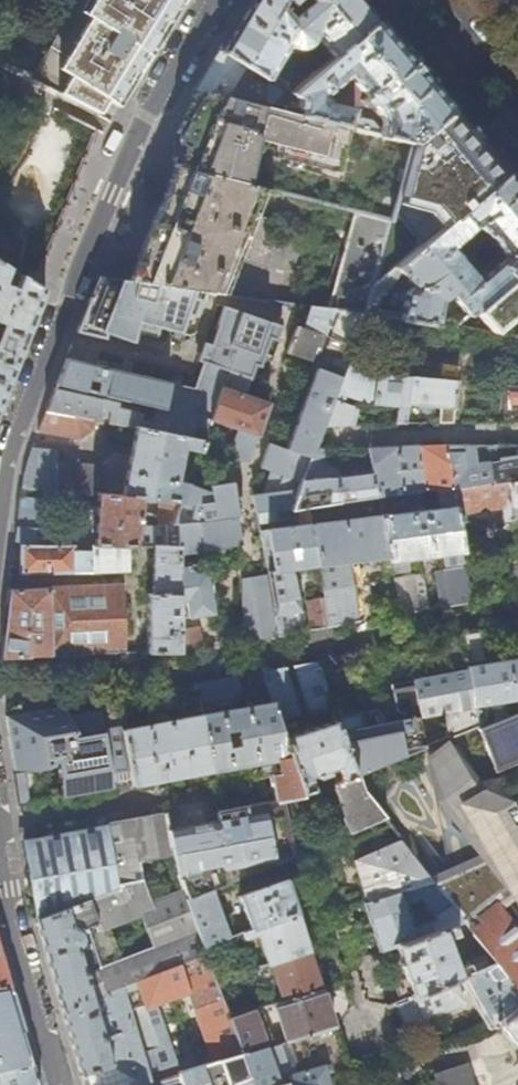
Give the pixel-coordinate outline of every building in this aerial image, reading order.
[(98,116),(106,103),(118,110),(135,82),(130,79),(145,55),(150,58),(164,34),(182,6),(177,3),(178,0),(79,0),(50,49),(66,58),(57,72),(68,79),(58,96),(65,99),(98,116)] [(359,0),(287,0),(294,8),(287,13),(280,5),(283,0),(250,0),(226,39),(219,50),(267,77),(288,43),(292,45),(297,47),(302,46),(305,46),(312,41),(313,39),(316,34),(335,56),(376,20),(359,0)] [(415,65),(376,20),(335,56),(293,92),(299,99),(304,100),(303,105),(284,99),(274,108),(279,110),(351,127),(353,127),(355,119),(351,118),(353,106),(329,100),(325,94),(349,73),(378,107),(383,121),(380,134),(403,140),(406,126),(416,118),(427,131),(453,110),(415,65)] [(293,92),(267,77),(219,50),(216,55),(196,89),(204,91),(274,108),(284,99),(293,92)] [(351,127),(279,110),(274,108),(204,91),(198,102),(180,132),(179,138),(182,145),(182,148),(180,154),(175,166),(179,167),(248,183),(255,155),(264,147),(269,148),(272,155),(339,171),(351,127)] [(394,212),(421,244),(506,173),(478,140),(453,110),(427,131),(414,142),(394,212)] [(271,193),(273,189),(248,183),(179,167),(154,230),(141,264),(135,280),(207,290),(220,292),(261,190),(271,193)] [(374,283),(366,312),(454,328),(517,273),(517,187),(506,173),(421,244),(374,283)] [(374,283),(393,218),(356,209),(330,307),(365,311),(366,312),(374,283)] [(12,269),(35,280),(51,247),(28,236),(16,261),(12,269)] [(5,393),(31,325),(44,292),(37,288),(20,276),(14,289),(3,284),(9,269),(0,263),(0,322),(1,323),(0,326),(0,405),(5,393)] [(88,299),(75,333),(104,339),(106,333),(132,342),(136,332),(159,337),(163,328),(182,334),(188,314),(198,317),(207,290),(135,280),(97,275),(88,299)] [(194,388),(170,383),(164,408),(211,418),(229,369),(249,312),(224,304),(211,343),(204,341),(197,360),(203,362),(194,388)] [(346,364),(365,311),(330,307),(312,304),(305,327),(297,325),(288,350),(317,359),(318,366),(342,373),(346,364)] [(276,321),(249,312),(229,369),(252,376),(261,349),(266,351),(276,321)] [(120,397),(156,406),(164,408),(170,383),(65,359),(58,377),(56,383),(120,397)] [(378,375),(346,364),(342,373),(340,380),(322,426),(345,425),(351,406),(340,402),(343,395),(373,404),(396,405),(394,424),(403,424),(406,404),(407,404),(410,377),(378,375)] [(342,373),(318,366),(288,448),(270,442),(261,466),(275,471),(270,486),(272,492),(255,494),(258,513),(293,508),(315,448),(322,426),(340,380),(342,373)] [(252,376),(229,369),(211,418),(237,427),(233,440),(237,442),(230,460),(249,457),(270,401),(247,392),(252,376)] [(456,381),(410,377),(407,404),(430,406),(439,406),(437,423),(451,423),(456,381)] [(211,418),(164,408),(156,406),(153,421),(143,419),(144,414),(118,407),(120,397),(56,383),(55,387),(45,410),(136,427),(203,440),(211,418)] [(506,386),(506,415),(506,422),(517,421),(517,387),(506,386)] [(136,427),(45,410),(38,430),(80,438),(92,428),(101,430),(111,445),(132,449),(131,455),(116,453),(101,464),(57,461),(58,450),(32,447),(27,460),(24,469),(23,474),(21,487),(99,494),(124,496),(141,497),(162,499),(181,500),(186,487),(188,482),(177,480),(183,447),(199,450),(203,440),(136,427)] [(509,444),(485,445),(491,484),(507,482),(517,480),(517,444),(509,444)] [(368,448),(372,473),(376,497),(380,496),(383,515),(392,574),(398,615),(418,612),(412,573),(402,575),(400,561),(462,552),(456,513),(453,488),(446,445),(415,446),(368,448)] [(473,445),(446,445),(453,488),(491,484),(485,445),(473,445)] [(323,448),(315,448),(293,508),(309,506),(332,503),(339,502),(337,481),(337,479),(338,478),(338,476),(338,475),(313,477),(323,448)] [(372,473),(338,475),(338,476),(338,478),(337,479),(337,481),(339,502),(344,501),(363,499),(376,497),(372,473)] [(210,487),(186,487),(181,500),(172,524),(181,523),(180,555),(239,545),(236,516),(238,516),(233,476),(209,479),(210,487)] [(507,482),(513,519),(513,524),(517,523),(517,519),(516,507),(517,507),(517,480),(507,482)] [(513,519),(507,482),(491,484),(453,488),(456,513),(474,511),(478,519),(493,517),(494,509),(502,508),(503,521),(513,519)] [(140,509),(141,497),(124,496),(99,494),(96,528),(53,526),(55,499),(20,497),(14,542),(23,542),(131,544),(142,544),(144,509),(140,509)] [(172,524),(181,500),(162,499),(157,544),(168,545),(169,525),(172,524)] [(365,510),(363,499),(344,501),(346,512),(365,510)] [(333,513),(332,503),(309,506),(311,514),(311,515),(333,513)] [(309,506),(293,508),(258,513),(260,520),(311,514),(309,506)] [(392,574),(383,515),(312,524),(318,565),(323,597),(328,627),(358,622),(348,562),(382,557),(385,576),(392,574)] [(146,659),(179,653),(179,628),(180,601),(180,570),(180,555),(181,523),(172,524),(169,525),(168,545),(157,544),(155,544),(154,593),(149,593),(146,659)] [(291,569),(318,565),(312,524),(268,529),(275,571),(268,572),(269,574),(279,636),(303,632),(294,573),(291,569)] [(131,544),(23,542),(22,547),(22,567),(22,572),(131,569),(131,544)] [(504,597),(517,594),(517,564),(499,566),(504,597)] [(444,569),(449,607),(470,603),(464,566),(444,569)] [(191,569),(180,570),(180,601),(186,600),(189,616),(213,613),(206,570),(194,572),(191,569)] [(242,579),(244,642),(279,636),(269,574),(242,579)] [(10,657),(125,652),(122,585),(9,589),(1,651),(0,657),(10,657)] [(310,630),(328,627),(323,597),(306,600),(310,630)] [(196,627),(179,628),(179,653),(199,650),(196,627)] [(485,664),(480,631),(462,634),(467,664),(468,666),(485,664)] [(10,657),(14,681),(57,674),(125,662),(125,652),(10,657)] [(317,660),(331,706),(336,721),(353,777),(356,775),(423,747),(418,717),(402,720),(375,725),(369,684),(363,685),(356,653),(344,655),(317,660)] [(510,659),(485,664),(468,666),(477,725),(497,717),(496,711),(483,713),(483,711),(481,711),(480,706),(509,700),(510,707),(505,709),(506,713),(517,709),(517,707),(510,659)] [(309,713),(331,706),(317,660),(293,664),(293,669),(295,669),(309,713)] [(402,720),(418,717),(443,713),(447,737),(477,725),(468,666),(467,664),(440,670),(411,675),(412,681),(390,684),(395,712),(401,714),(402,720)] [(262,670),(271,696),(273,703),(279,723),(300,716),(286,671),(287,671),(286,665),(262,670)] [(252,698),(271,696),(262,670),(247,672),(252,698)] [(196,681),(200,703),(200,705),(238,699),(241,693),(239,679),(242,679),(241,673),(196,681)] [(164,710),(200,703),(196,681),(161,688),(164,710)] [(99,699),(100,708),(114,789),(167,780),(212,772),(202,716),(125,730),(119,695),(99,699)] [(297,799),(303,798),(284,738),(279,723),(273,703),(202,716),(212,772),(261,763),(264,776),(272,775),(277,803),(291,800),(297,799)] [(63,798),(114,789),(100,708),(68,714),(63,705),(6,716),(12,759),(36,756),(37,766),(35,766),(36,772),(58,766),(63,798)] [(477,725),(494,769),(517,759),(517,709),(506,713),(497,717),(477,725)] [(336,721),(284,738),(303,798),(304,801),(313,796),(307,777),(314,775),(315,779),(322,777),(321,773),(336,768),(341,783),(353,777),(336,721)] [(469,927),(495,906),(504,898),(514,910),(517,908),(517,811),(498,777),(480,781),(458,747),(457,747),(456,746),(453,746),(433,757),(431,759),(430,760),(439,798),(488,857),(434,882),(465,922),(469,927)] [(356,775),(353,777),(341,783),(333,786),(349,835),(385,820),(363,792),(361,787),(356,775)] [(313,796),(304,801),(309,818),(327,811),(321,792),(313,796)] [(217,888),(277,864),(265,805),(220,813),(217,814),(219,821),(168,831),(172,856),(175,868),(183,892),(186,900),(217,888)] [(49,964),(54,983),(83,973),(120,961),(110,927),(142,917),(152,950),(199,934),(186,900),(183,892),(152,902),(144,881),(140,862),(172,856),(168,831),(165,815),(108,825),(118,888),(36,919),(49,964)] [(30,879),(36,919),(118,888),(108,825),(24,840),(30,879)] [(367,904),(434,882),(401,840),(354,863),(367,904)] [(238,898),(249,930),(296,913),(285,880),(238,898)] [(378,953),(395,947),(465,922),(434,882),(367,904),(363,905),(378,953)] [(217,888),(186,900),(199,934),(203,947),(229,937),(214,896),(219,894),(217,888)] [(495,906),(469,927),(472,931),(489,953),(496,962),(517,990),(517,937),(495,906)] [(296,913),(249,930),(229,937),(203,947),(215,982),(233,976),(227,955),(249,947),(246,939),(251,937),(253,945),(260,943),(264,954),(257,956),(260,968),(270,965),(308,953),(296,913)] [(445,940),(472,931),(469,927),(465,922),(395,947),(406,979),(392,985),(398,1004),(453,981),(465,976),(496,962),(489,953),(465,963),(466,965),(455,968),(445,940)] [(130,1016),(168,1002),(193,1070),(179,1074),(180,1075),(183,1084),(236,1084),(250,1079),(242,1056),(229,1020),(215,982),(203,947),(199,934),(152,950),(120,961),(83,973),(110,1074),(83,1082),(83,1084),(150,1084),(130,1016)] [(308,953),(270,965),(282,1003),(320,990),(308,953)] [(9,986),(6,976),(0,954),(0,988),(9,986)] [(465,976),(492,1028),(499,1025),(503,1023),(517,1012),(510,1001),(510,996),(517,991),(517,990),(496,962),(465,976)] [(110,1074),(83,973),(54,983),(64,1016),(70,1037),(83,1082),(110,1074)] [(233,976),(215,982),(229,1020),(250,1013),(237,975),(233,976)] [(453,981),(398,1004),(396,1005),(405,1025),(422,1022),(459,1007),(462,1001),(453,981)] [(9,986),(0,988),(0,1035),(5,1034),(22,1030),(17,1014),(9,986)] [(320,990),(282,1003),(274,1005),(285,1043),(332,1029),(323,1002),(325,1001),(325,989),(320,990)] [(250,1013),(229,1020),(242,1056),(269,1048),(270,1048),(258,1010),(250,1013)] [(503,1023),(499,1025),(517,1049),(517,1012),(503,1023)] [(31,1064),(26,1047),(22,1030),(5,1034),(0,1035),(0,1072),(31,1064)] [(269,1048),(242,1056),(250,1079),(252,1078),(254,1084),(327,1084),(322,1068),(281,1079),(278,1073),(272,1075),(269,1065),(274,1063),(269,1048)] [(0,1072),(0,1084),(37,1084),(36,1081),(31,1064),(0,1072)] [(436,1084),(472,1084),(465,1065),(433,1075),(436,1084)] [(180,1075),(150,1084),(183,1084),(180,1075)]
